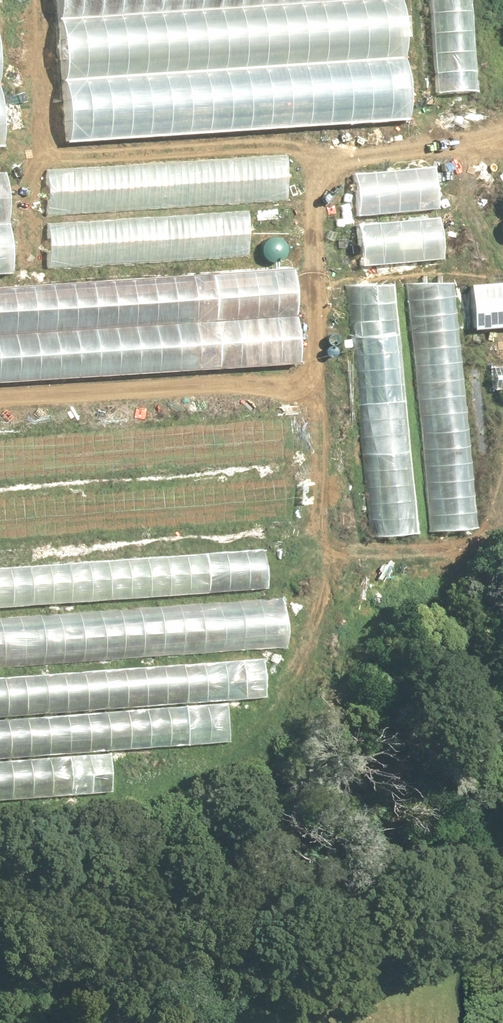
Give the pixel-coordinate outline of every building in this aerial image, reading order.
[(65,147),(409,124),(401,0),(55,0),(65,147)] [(469,0),(428,0),(434,95),(474,92),(469,0)] [(351,224),(431,215),(426,164),(345,172),(351,224)] [(431,215),(351,224),(356,269),(436,260),(431,215)] [(0,286),(0,389),(295,370),(288,268),(7,286),(0,286)] [(405,284),(425,540),(472,536),(452,281),(405,284)] [(418,540),(398,285),(349,289),(369,544),(418,540)] [(468,288),(472,331),(502,328),(502,285),(468,288)] [(490,368),(492,392),(502,391),(502,367),(490,368)] [(268,597),(265,554),(0,571),(0,614),(268,597)] [(0,614),(0,670),(271,652),(284,651),(281,596),(268,597),(0,614)] [(274,702),(271,652),(0,670),(0,719),(274,702)]
